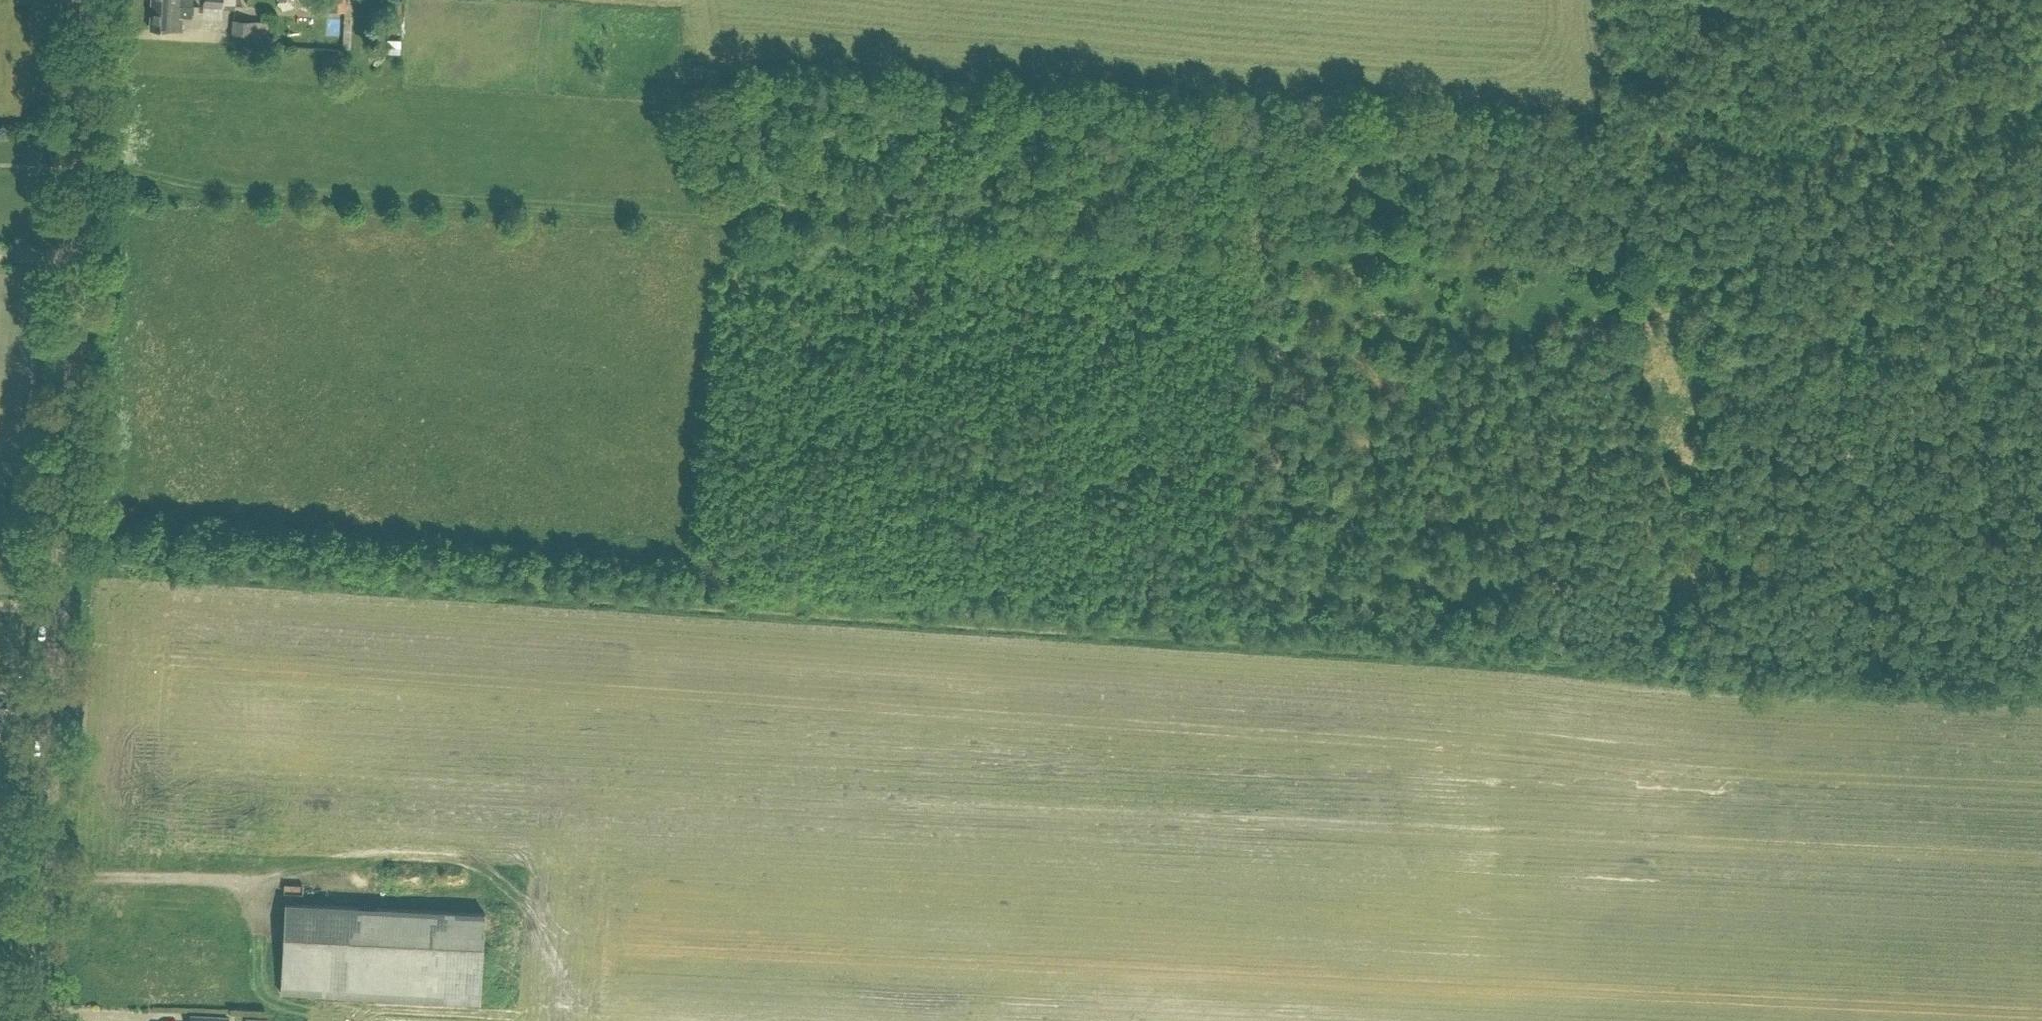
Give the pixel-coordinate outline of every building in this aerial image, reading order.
[(192,0),(154,0),(152,27),(182,28),(182,15),(191,16),(192,0)] [(345,0),(320,0),(320,9),(345,10),(345,0)] [(254,44),(255,20),(233,18),(232,43),(254,44)] [(480,1002),(484,912),(285,901),(281,991),(480,1002)]
